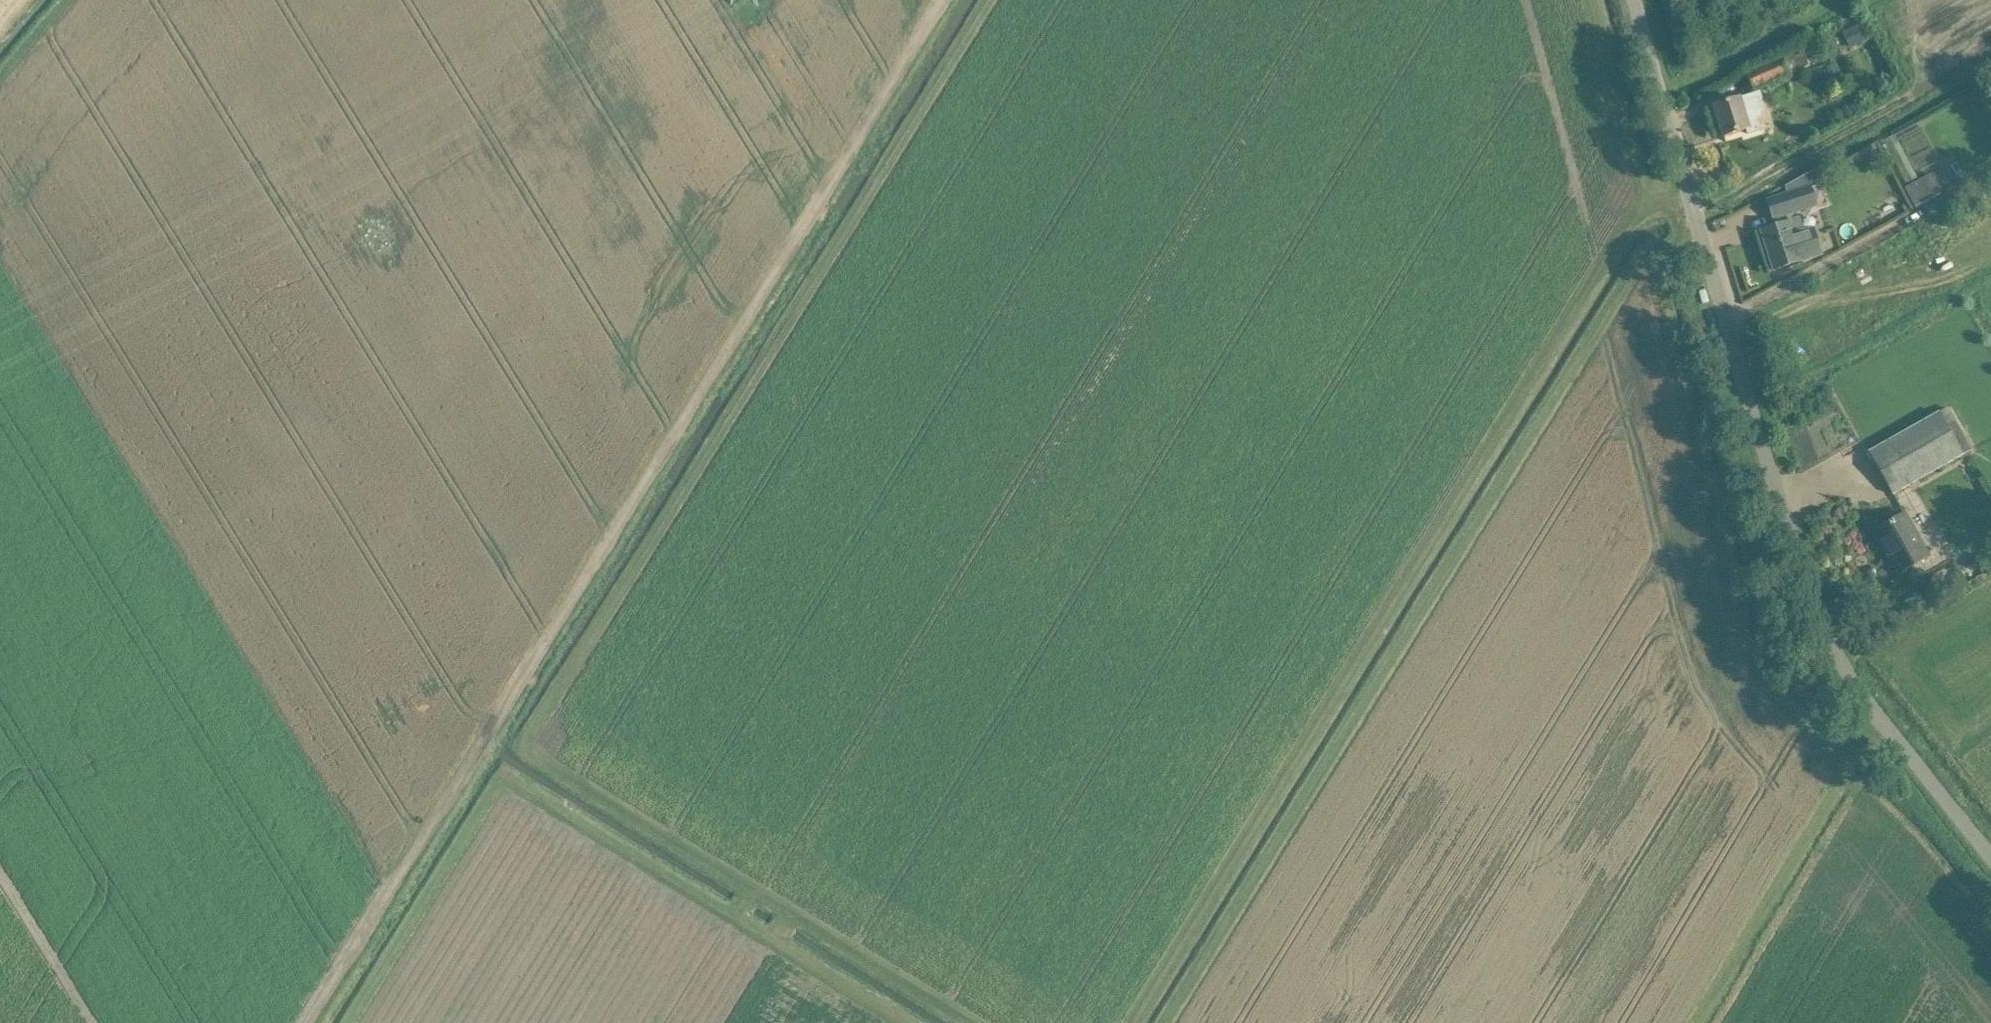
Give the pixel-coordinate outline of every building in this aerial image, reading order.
[(1859,25),(1847,32),(1855,46),(1867,40),(1859,25)] [(1801,49),(1745,74),(1753,92),(1810,67),(1801,49)] [(1835,63),(1825,66),(1830,80),(1840,77),(1835,63)] [(1804,89),(1816,102),(1830,89),(1819,76),(1804,89)] [(1734,102),(1715,108),(1724,138),(1743,132),(1745,131),(1746,133),(1765,128),(1761,114),(1766,112),(1760,94),(1755,96),(1739,101),(1739,100),(1734,102)] [(1895,137),(1883,143),(1915,207),(1928,201),(1941,194),(1939,189),(1959,179),(1952,164),(1918,182),(1916,178),(1895,137)] [(1809,186),(1765,201),(1772,221),(1816,207),(1809,186)] [(1803,232),(1799,220),(1762,232),(1774,270),(1821,255),(1813,230),(1803,232)] [(1971,450),(1947,409),(1869,453),(1892,495),(1971,450)] [(1929,557),(1905,515),(1875,532),(1892,563),(1894,563),(1898,570),(1896,571),(1898,574),(1929,557)]
